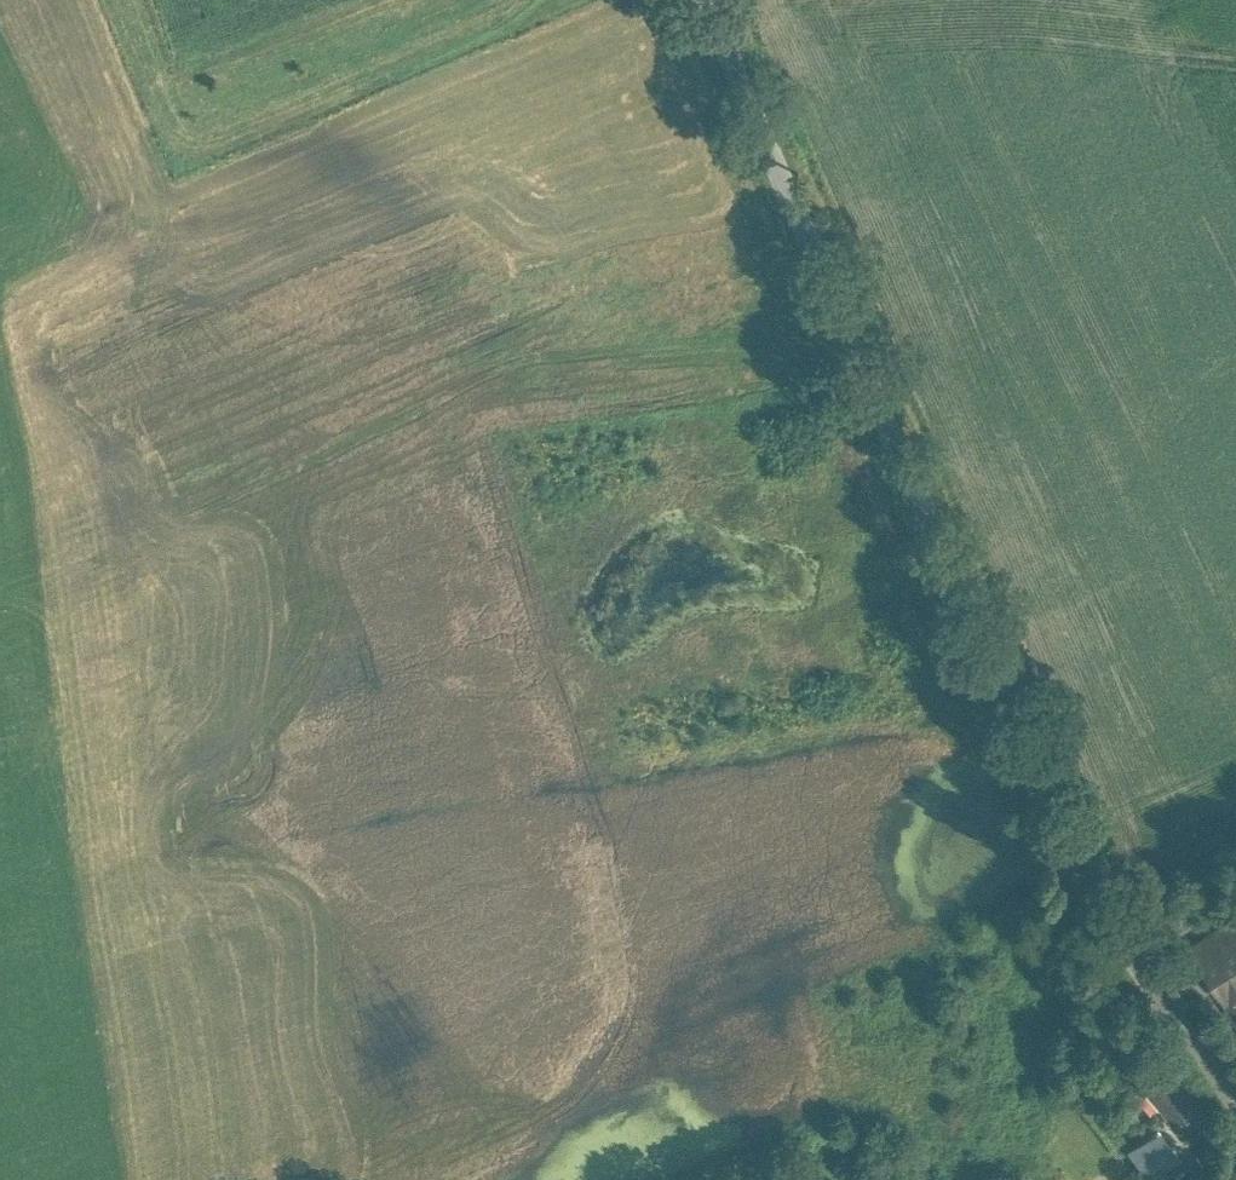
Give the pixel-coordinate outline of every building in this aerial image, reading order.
[(1210,933),(1190,946),(1235,1017),(1235,916),(1210,933)] [(1162,1062),(1139,1080),(1172,1122),(1195,1104),(1162,1062)] [(1201,1149),(1192,1155),(1199,1166),(1208,1160),(1201,1149)]
